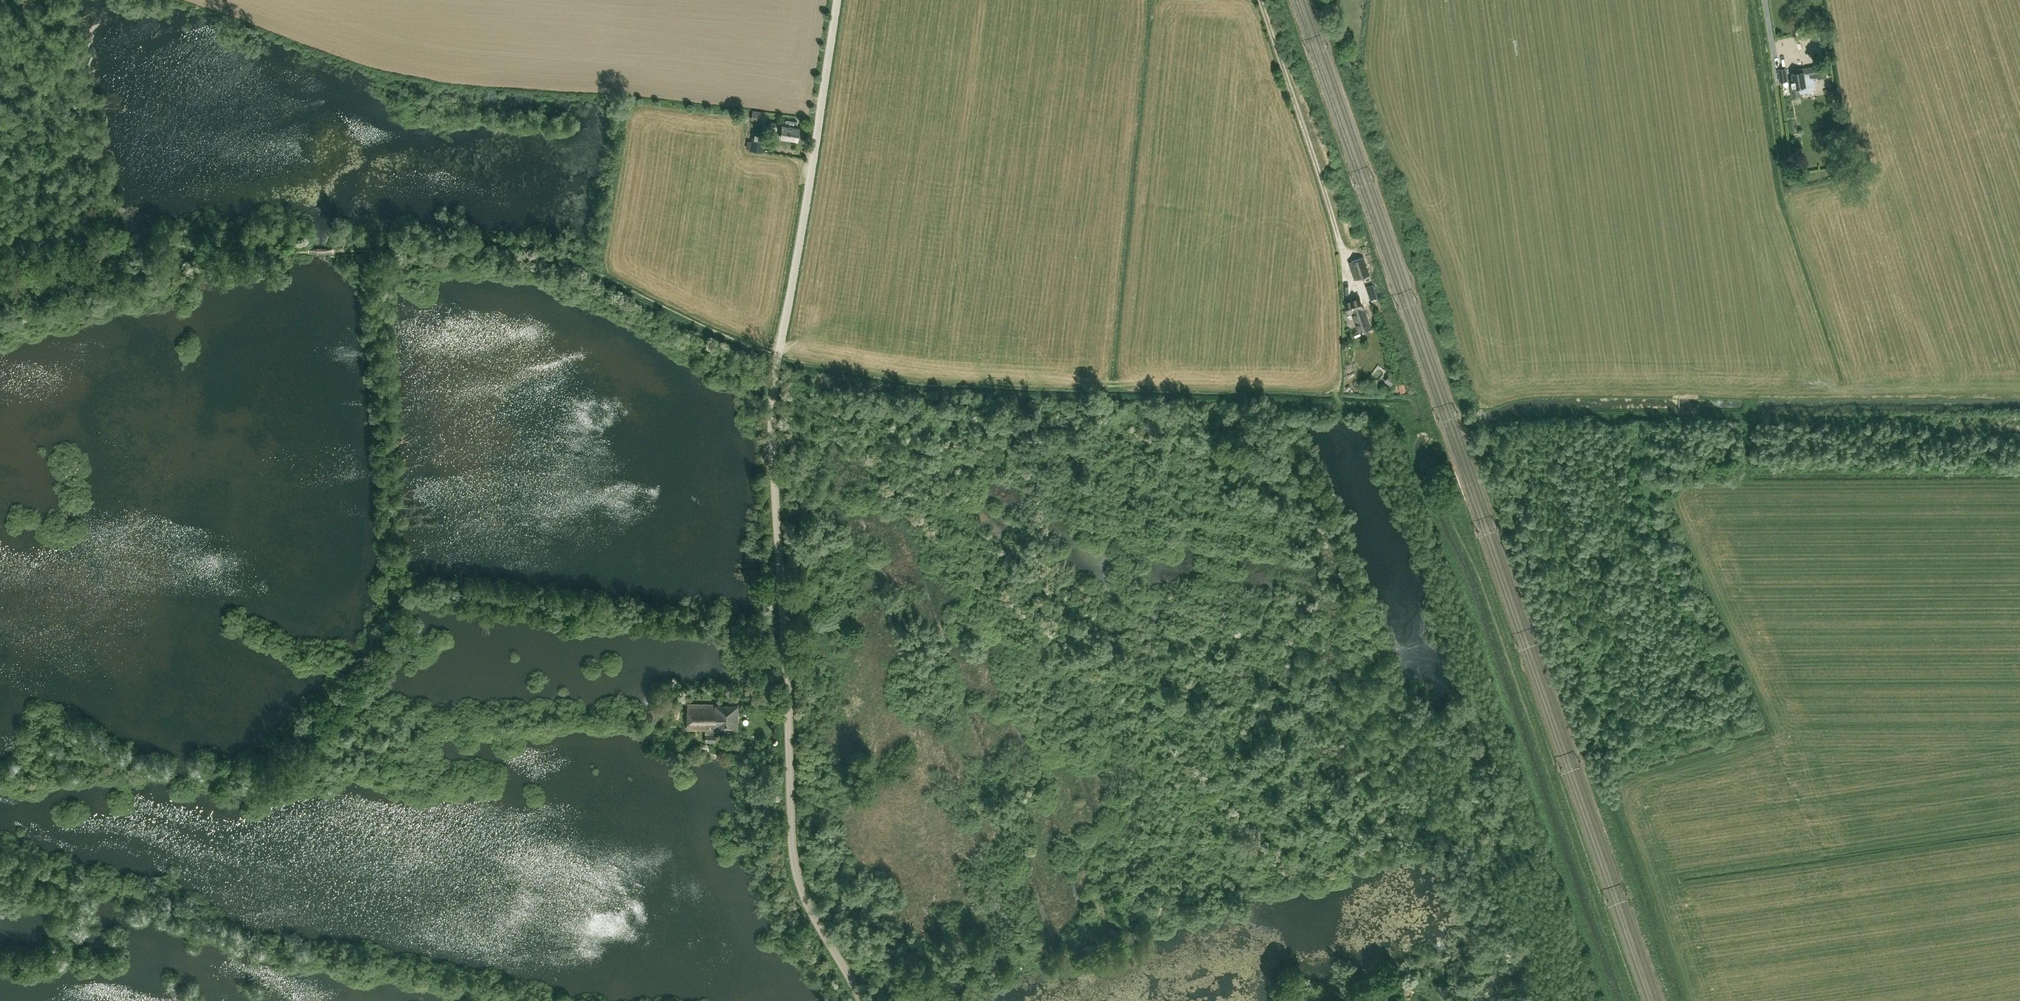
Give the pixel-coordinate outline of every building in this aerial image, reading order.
[(1815,66),(1810,67),(1793,70),(1793,73),(1792,73),(1793,79),(1791,79),(1792,85),(1790,85),(1791,96),(1801,95),(1801,93),(1809,92),(1811,91),(1813,90),(1814,88),(1815,86),(1815,84),(1814,78),(1827,76),(1825,63),(1815,65),(1815,66)] [(1777,69),(1779,82),(1789,80),(1787,67),(1777,69)] [(796,139),(798,126),(797,126),(797,121),(786,119),(785,124),(770,122),(769,127),(781,129),(780,137),(796,139)] [(762,151),(764,133),(753,131),(750,149),(762,151)] [(1355,280),(1371,274),(1364,256),(1348,261),(1355,280)] [(1370,328),(1361,301),(1359,294),(1344,299),(1349,315),(1353,313),(1359,332),(1370,328)] [(1391,386),(1397,378),(1390,373),(1389,375),(1385,372),(1381,377),(1385,380),(1384,381),(1391,386)] [(1450,484),(1455,500),(1464,497),(1458,481),(1450,484)] [(705,729),(704,742),(715,742),(714,729),(737,729),(737,704),(687,704),(687,729),(705,729)] [(670,726),(672,716),(666,714),(664,725),(670,726)]
